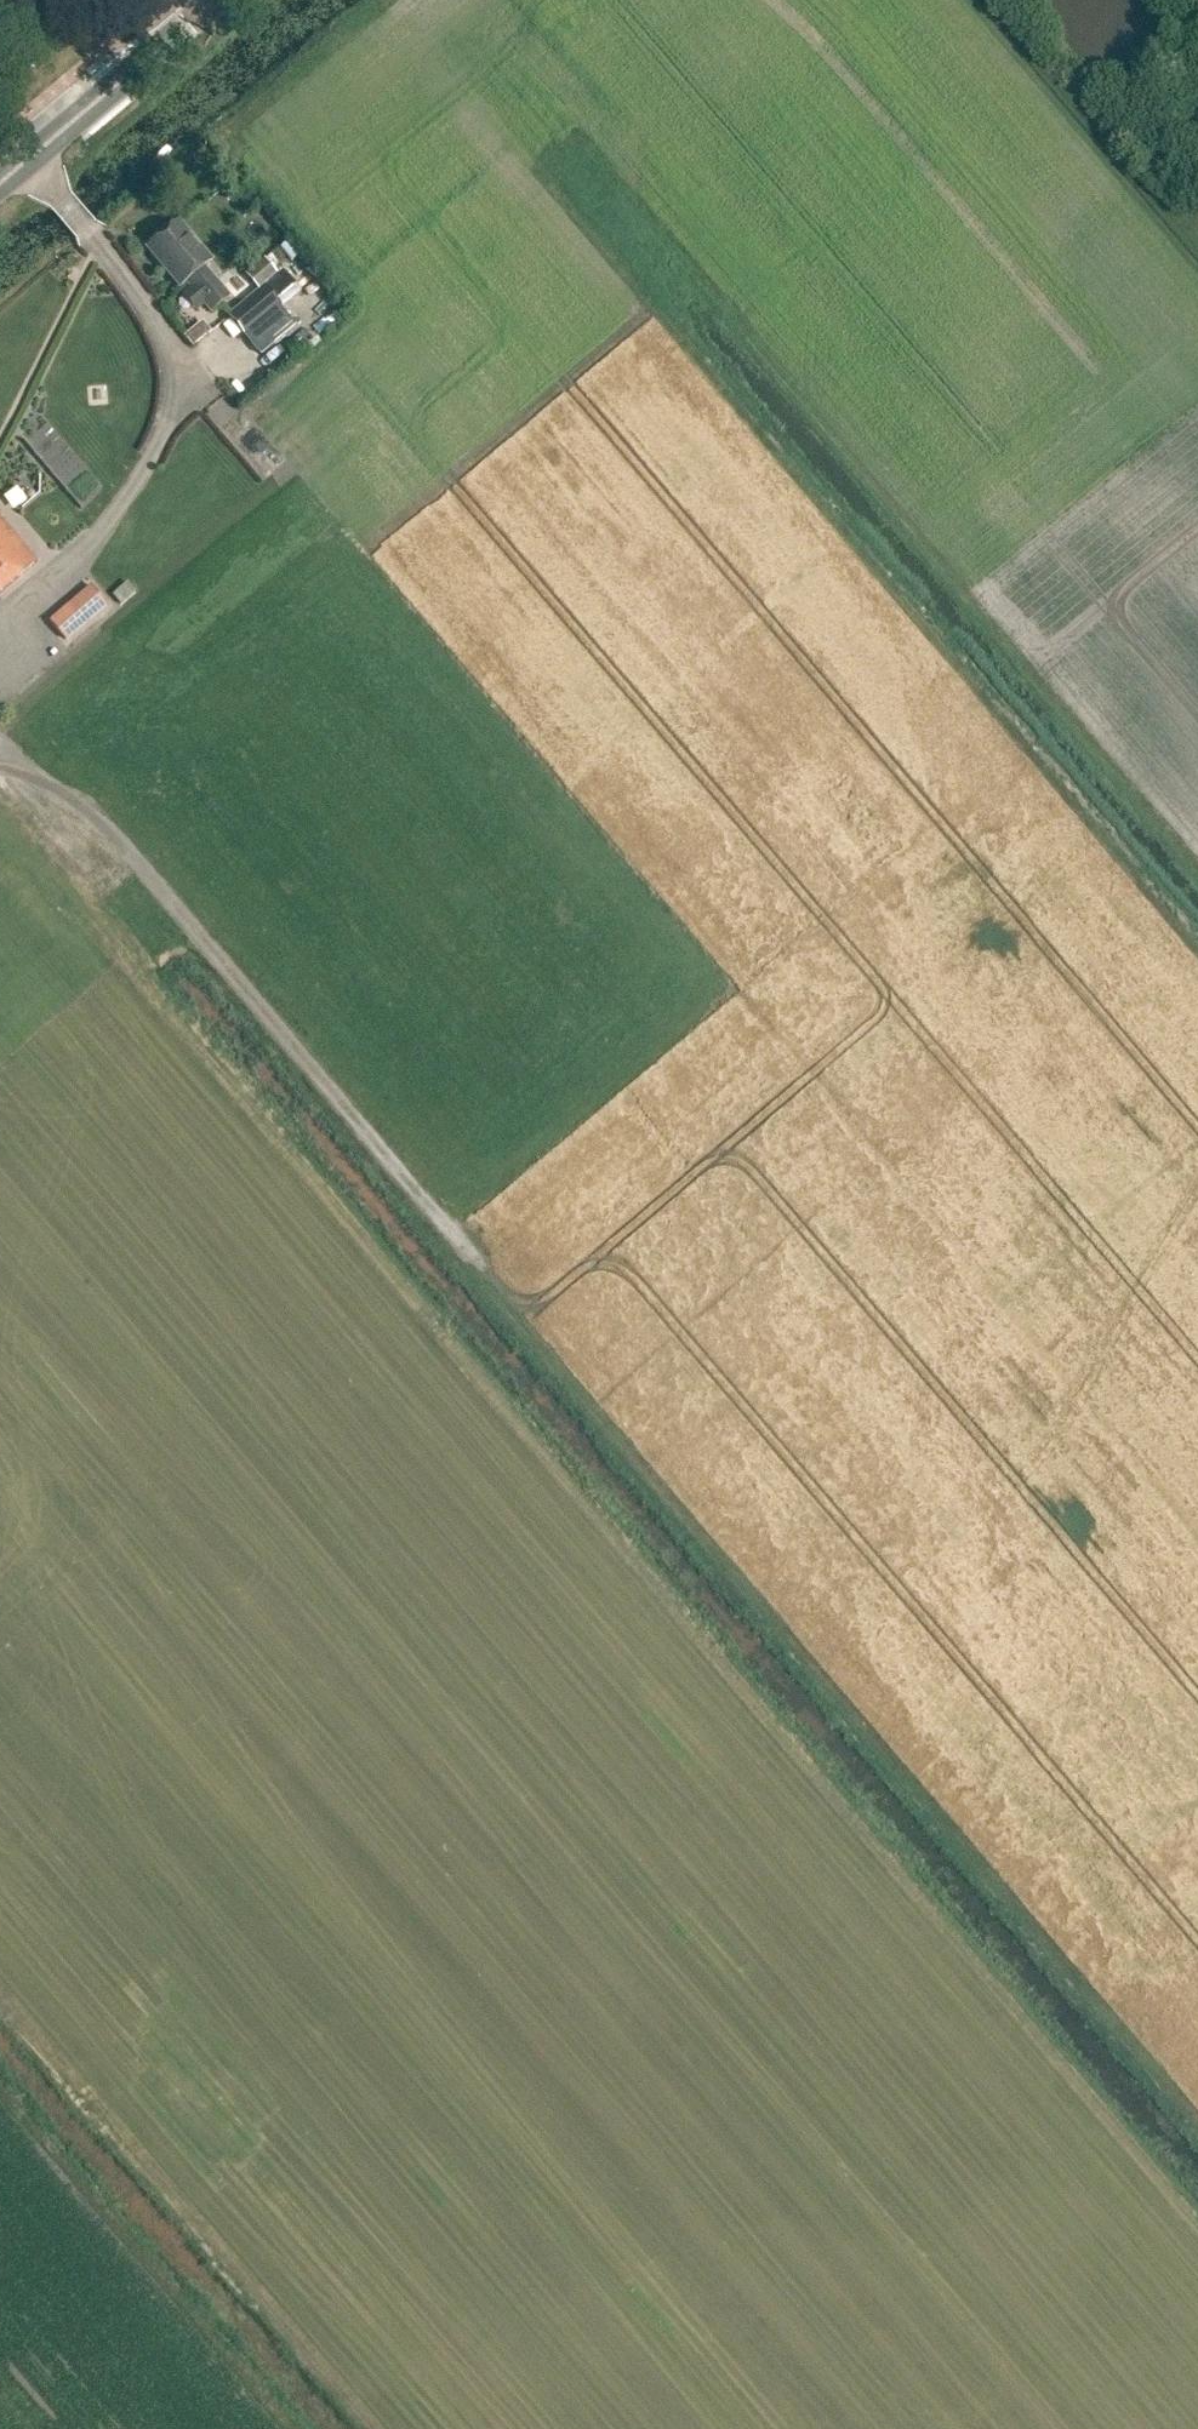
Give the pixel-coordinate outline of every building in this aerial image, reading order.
[(149,246),(183,286),(191,279),(196,286),(193,289),(212,311),(229,297),(210,275),(208,276),(203,270),(210,264),(176,225),(149,246)] [(233,315),(250,336),(286,306),(268,285),(233,315)] [(184,332),(191,344),(212,333),(205,321),(184,332)] [(38,562),(0,517),(0,594),(38,562)] [(89,586),(48,621),(65,641),(106,606),(89,586)]
